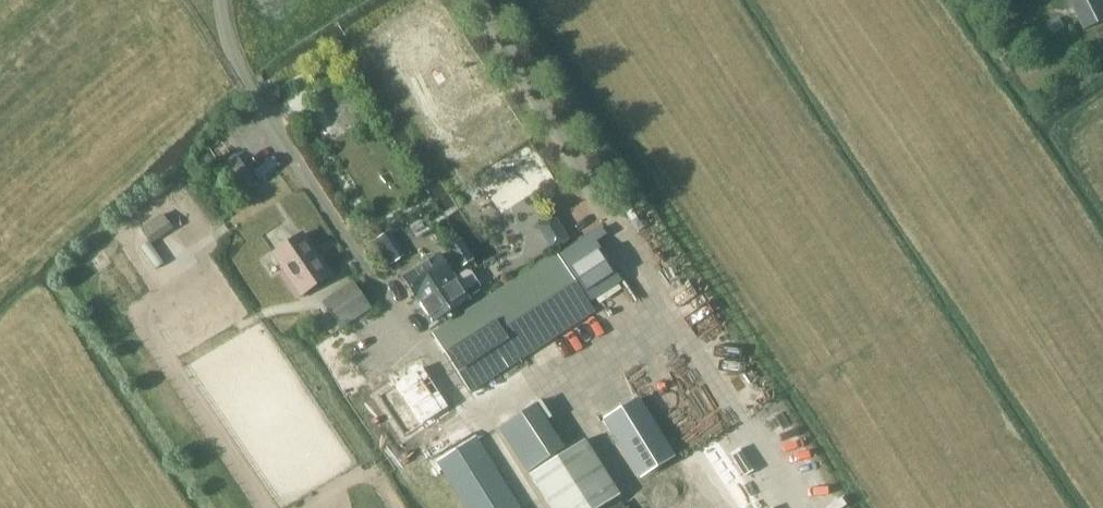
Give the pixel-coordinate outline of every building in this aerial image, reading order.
[(1053,50),(1077,35),(1075,31),(1085,25),(1086,26),(1102,16),(1102,7),(1099,0),(1059,0),(1056,2),(1055,0),(1023,0),(1053,50)] [(221,173),(239,198),(256,186),(239,161),(221,173)] [(168,211),(144,222),(153,240),(177,229),(168,211)] [(543,219),(551,244),(570,238),(561,213),(543,219)] [(303,295),(330,276),(302,235),(274,253),(303,295)] [(556,254),(433,333),(471,391),(594,312),(556,254)] [(402,279),(432,324),(468,300),(463,293),(474,285),(475,280),(470,272),(465,271),(453,279),(438,255),(402,279)] [(321,302),(339,330),(370,309),(352,282),(321,302)] [(395,381),(422,422),(449,404),(422,363),(395,381)] [(601,422),(638,483),(677,460),(640,399),(601,422)] [(534,405),(498,429),(527,473),(563,448),(534,405)] [(477,439),(438,463),(466,507),(520,507),(477,439)] [(529,476),(551,507),(599,507),(621,493),(584,439),(529,476)]
